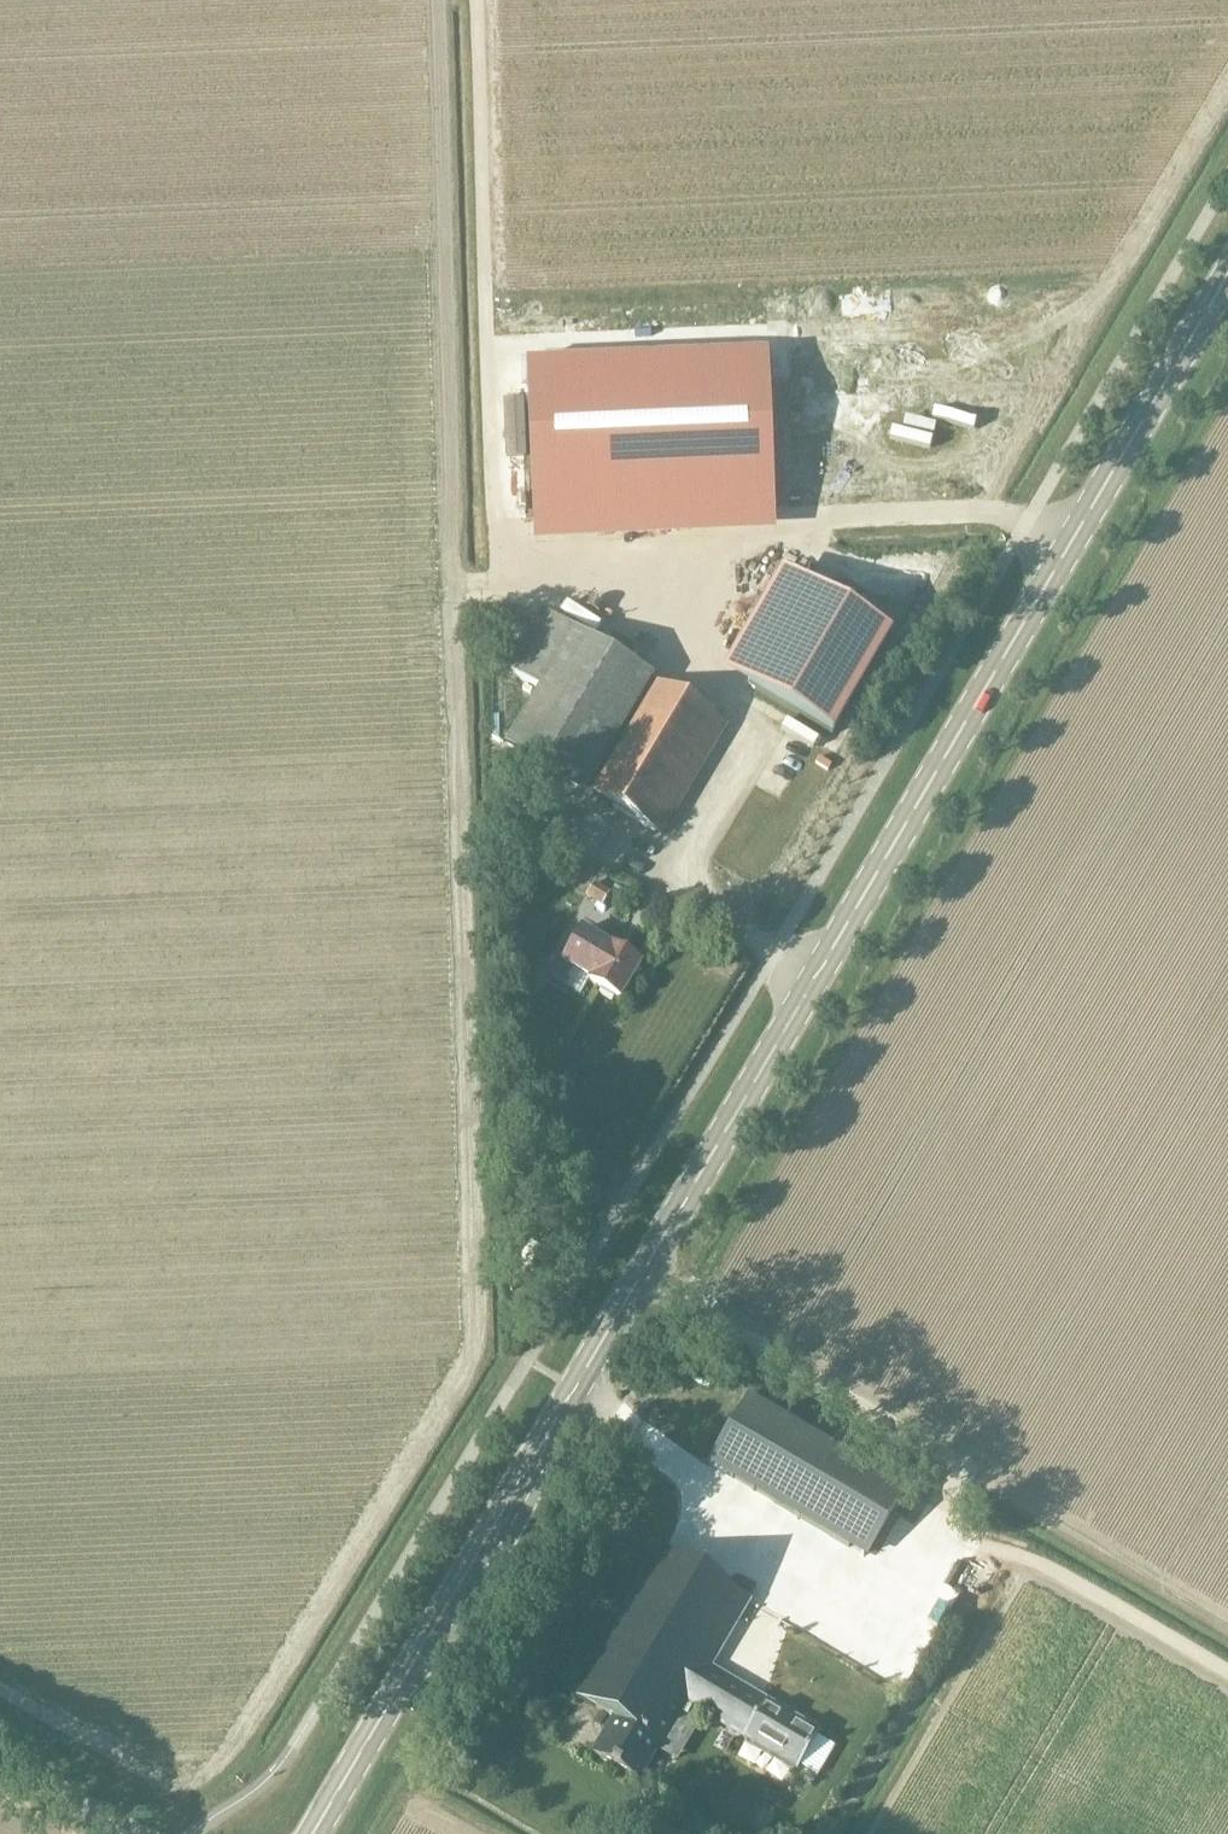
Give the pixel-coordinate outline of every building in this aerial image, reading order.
[(767,355),(525,365),(532,515),(774,505),(767,355)] [(752,593),(736,588),(724,622),(758,635),(773,591),(755,585),(752,593)] [(809,586),(750,686),(833,735),(892,635),(809,586)] [(727,726),(649,680),(651,676),(540,610),(505,670),(538,690),(505,745),(662,837),(727,726)] [(589,981),(620,1000),(641,966),(609,945),(592,936),(574,967),(590,977),(589,981)] [(533,1263),(541,1247),(529,1241),(521,1257),(533,1263)] [(747,1397),(707,1465),(864,1555),(903,1486),(747,1397)] [(708,1668),(747,1601),(657,1549),(572,1694),(616,1720),(595,1756),(635,1780),(654,1748),(659,1751),(688,1702),(744,1735),(743,1737),(746,1739),(744,1744),(760,1753),(763,1749),(776,1756),(773,1761),(791,1772),(794,1767),(797,1769),(819,1732),(798,1719),(797,1721),(783,1713),(784,1711),(765,1700),(764,1701),(708,1668)] [(806,1698),(849,1649),(822,1625),(779,1674),(806,1698)]
